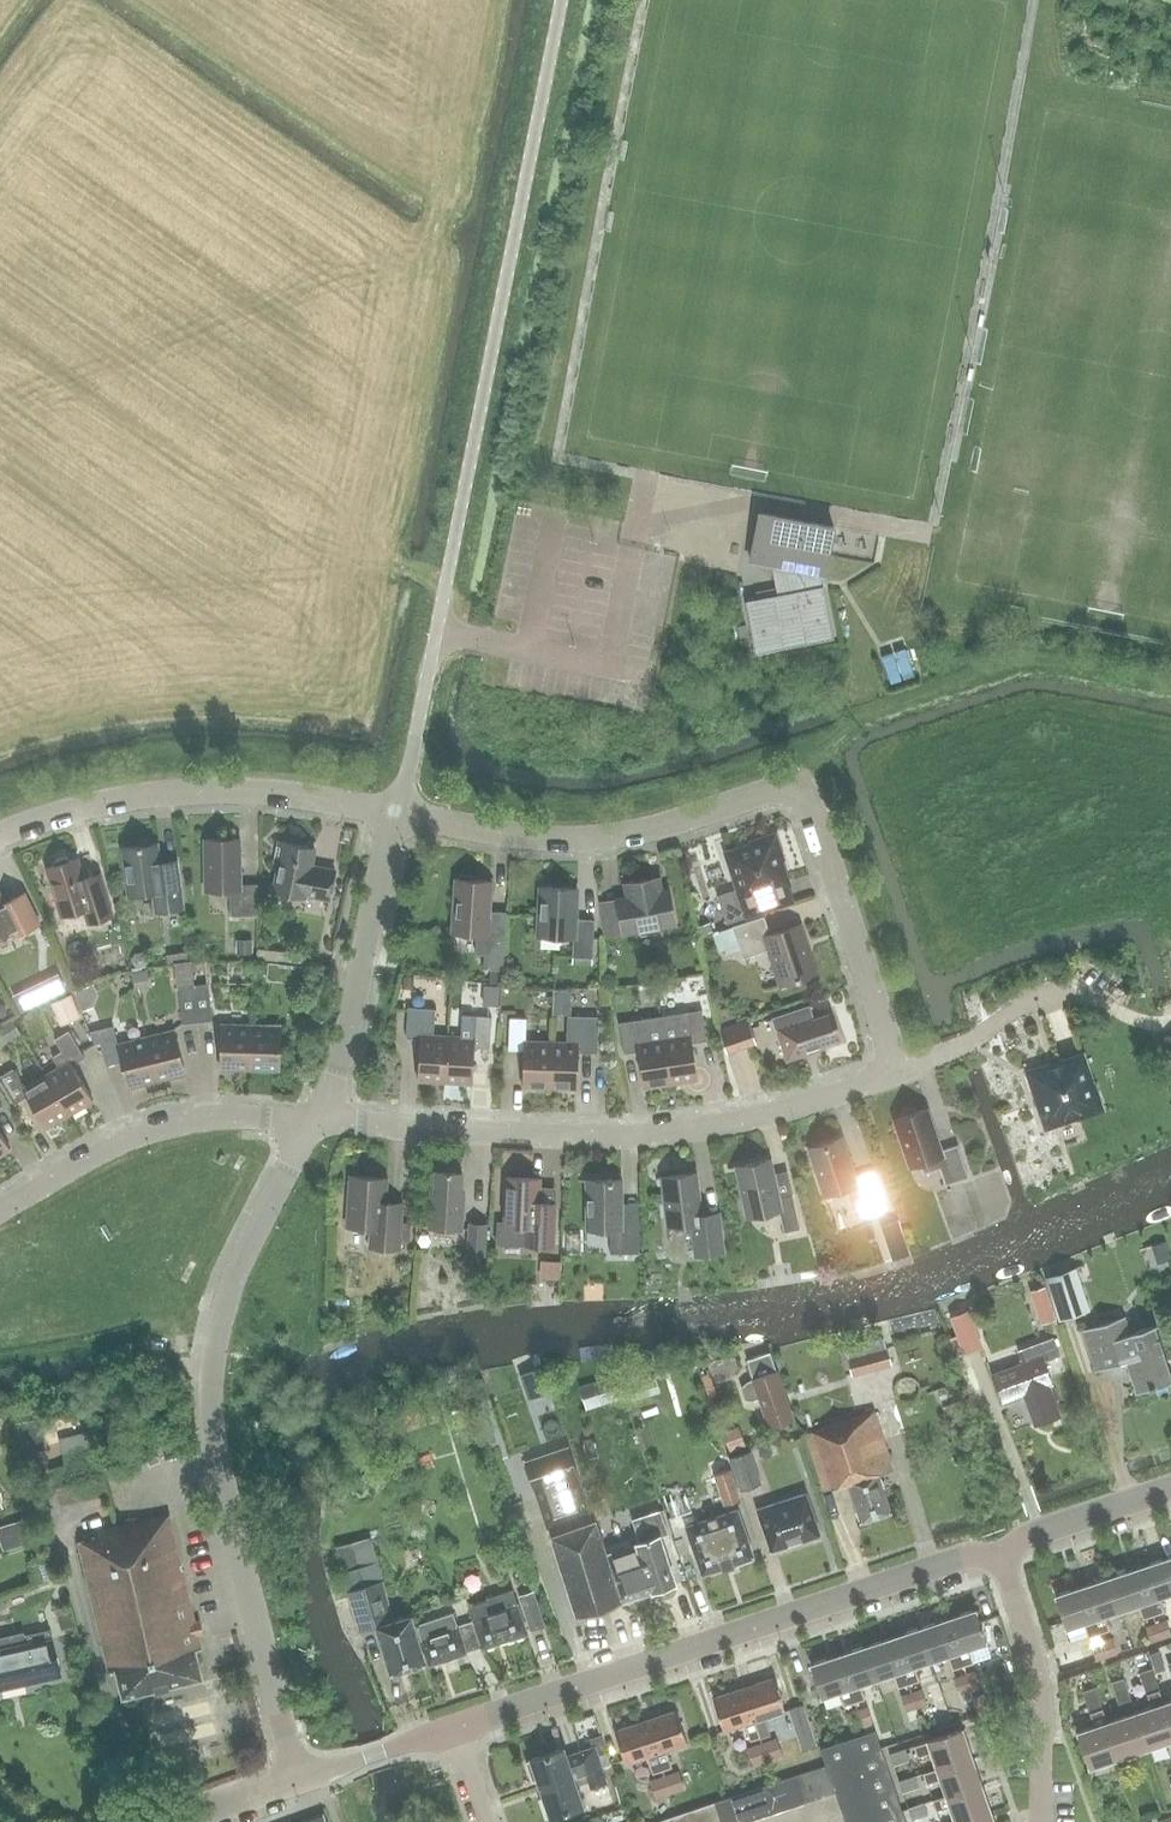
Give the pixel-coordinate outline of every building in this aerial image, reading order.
[(747,601),(757,651),(832,636),(822,587),(824,575),(834,527),(759,513),(750,561),(773,565),(777,586),(755,591),(757,600),(749,602),(749,601),(747,601)] [(749,641),(746,624),(737,626),(741,643),(749,641)] [(885,648),(894,674),(917,666),(908,640),(885,648)] [(728,854),(740,888),(717,895),(727,923),(792,901),(778,858),(781,857),(773,836),(752,843),(753,846),(728,854)] [(241,884),(240,838),(204,839),(205,890),(229,890),(230,916),(258,915),(258,884),(241,884)] [(278,841),(274,862),(279,863),(273,890),(305,897),(305,895),(329,900),(335,869),(311,864),(314,848),(278,841)] [(122,848),(128,895),(153,892),(155,911),(183,907),(179,872),(162,874),(158,843),(122,848)] [(68,858),(65,857),(56,860),(54,862),(55,865),(46,868),(60,916),(83,909),(87,923),(113,915),(100,873),(84,878),(78,858),(69,861),(68,858)] [(490,911),(492,881),(473,879),(474,876),(459,875),(459,878),(455,878),(451,932),(477,934),(475,953),(504,955),(507,912),(490,911)] [(660,891),(658,877),(625,883),(628,897),(616,899),(620,920),(606,923),(608,935),(676,923),(669,889),(660,891)] [(577,888),(541,886),(538,935),(573,937),(572,964),(592,965),(594,919),(575,918),(577,888)] [(39,923),(24,893),(4,903),(0,895),(0,937),(15,930),(17,934),(39,923)] [(768,949),(780,985),(816,973),(800,924),(770,933),(764,915),(732,926),(719,931),(726,953),(739,948),(743,958),(768,949)] [(253,938),(235,938),(236,953),(253,953),(253,938)] [(123,947),(102,952),(106,967),(127,962),(123,947)] [(306,952),(258,947),(257,961),(268,962),(304,966),(306,952)] [(166,954),(168,964),(176,963),(189,960),(188,950),(166,954)] [(137,968),(145,966),(148,959),(143,952),(135,953),(131,961),(137,968)] [(192,985),(189,960),(176,963),(178,986),(183,1023),(197,1022),(193,985),(192,985)] [(303,983),(304,966),(268,962),(267,979),(303,983)] [(134,982),(148,979),(146,969),(132,972),(134,982)] [(502,984),(503,970),(490,969),(489,983),(502,984)] [(20,1012),(66,989),(58,973),(12,995),(20,1012)] [(413,988),(413,977),(404,976),(403,987),(413,988)] [(75,991),(83,1010),(93,1006),(98,994),(94,983),(75,991)] [(193,985),(197,1022),(212,1020),(208,983),(193,985)] [(484,985),(483,1005),(499,1005),(500,986),(484,985)] [(71,994),(57,1000),(66,1022),(80,1016),(71,994)] [(772,1015),(776,1028),(787,1060),(821,1048),(820,1045),(839,1039),(831,1013),(815,1018),(810,1002),(772,1015)] [(417,1080),(445,1082),(448,1035),(433,1034),(435,1008),(408,1007),(406,1038),(420,1039),(417,1080)] [(702,1009),(660,1016),(664,1037),(671,1083),(698,1079),(692,1042),(706,1040),(702,1009)] [(472,1083),(474,1047),(489,1048),(492,1016),(474,1015),(473,1037),(448,1035),(445,1082),(472,1083)] [(551,1041),(550,1088),(577,1089),(578,1051),(597,1052),(598,1016),(567,1015),(566,1042),(551,1041)] [(671,1083),(664,1037),(660,1016),(619,1022),(624,1053),(638,1051),(643,1087),(671,1083)] [(522,1087),(550,1088),(551,1041),(525,1040),(526,1018),(510,1017),(508,1049),(523,1050),(522,1087)] [(719,1030),(727,1052),(756,1043),(748,1020),(719,1030)] [(221,1069),(250,1070),(251,1024),(222,1023),(221,1069)] [(251,1024),(250,1070),(279,1070),(280,1025),(251,1024)] [(114,1025),(96,1029),(101,1047),(118,1043),(114,1025)] [(174,1029),(146,1036),(157,1080),(185,1073),(174,1029)] [(85,1057),(69,1030),(54,1039),(62,1051),(52,1056),(59,1066),(46,1074),(69,1114),(93,1100),(72,1064),(85,1057)] [(1158,1038),(1165,1059),(1170,1057),(1170,1034),(1158,1038)] [(118,1043),(122,1061),(128,1087),(157,1080),(146,1036),(118,1043)] [(1027,1075),(1037,1106),(1041,1105),(1047,1124),(1077,1114),(1078,1117),(1102,1109),(1094,1085),(1091,1086),(1081,1057),(1027,1075)] [(24,1087),(13,1069),(0,1077),(0,1078),(14,1103),(27,1095),(22,1088),(24,1087)] [(22,1088),(27,1095),(46,1128),(69,1114),(46,1074),(24,1087),(22,1088)] [(945,1184),(968,1176),(957,1145),(941,1150),(928,1108),(893,1120),(909,1166),(920,1163),(923,1173),(940,1168),(945,1184)] [(11,1149),(0,1131),(0,1155),(11,1149)] [(856,1177),(842,1137),(808,1148),(824,1195),(846,1188),(856,1218),(886,1208),(874,1171),(856,1177)] [(784,1232),(800,1228),(792,1194),(777,1197),(768,1158),(737,1166),(749,1217),(779,1210),(784,1232)] [(462,1173),(435,1171),(434,1191),(431,1191),(428,1227),(462,1229),(464,1193),(461,1193),(462,1173)] [(693,1255),(725,1251),(720,1213),(702,1215),(697,1172),(661,1177),(667,1226),(690,1223),(693,1255)] [(387,1178),(350,1175),(346,1226),(370,1227),(369,1246),(400,1248),(400,1239),(411,1240),(412,1222),(404,1222),(405,1201),(386,1200),(387,1178)] [(554,1246),(555,1210),(538,1209),(540,1178),(506,1177),(504,1221),(496,1220),(495,1243),(525,1244),(554,1246)] [(586,1180),(586,1229),(610,1229),(610,1253),(639,1253),(639,1219),(622,1219),(622,1179),(586,1180)] [(886,1242),(904,1236),(898,1219),(880,1225),(886,1242)] [(484,1255),(486,1224),(469,1223),(468,1254),(484,1255)] [(542,1260),(541,1277),(561,1278),(561,1261),(542,1260)] [(1091,1311),(1077,1266),(1045,1277),(1059,1321),(1091,1311)] [(466,1293),(474,1301),(481,1294),(473,1286),(466,1293)] [(1044,1286),(1031,1290),(1042,1323),(1055,1319),(1044,1286)] [(951,1317),(957,1335),(949,1338),(955,1356),(982,1346),(969,1310),(951,1317)] [(1170,1381),(1170,1370),(1156,1324),(1129,1333),(1123,1316),(1081,1330),(1095,1371),(1125,1361),(1135,1393),(1170,1381)] [(1043,1361),(1059,1355),(1053,1337),(1018,1350),(1022,1363),(992,1374),(1002,1403),(1027,1394),(1037,1423),(1060,1415),(1049,1386),(1052,1385),(1043,1361)] [(851,1375),(889,1364),(882,1339),(843,1346),(851,1375)] [(792,1418),(776,1372),(769,1352),(746,1359),(753,1379),(746,1381),(741,1386),(745,1400),(753,1401),(758,1399),(768,1426),(792,1418)] [(550,1392),(542,1369),(541,1367),(534,1370),(533,1370),(524,1373),(532,1398),(550,1392)] [(711,1375),(702,1378),(708,1397),(717,1394),(711,1375)] [(612,1376),(599,1380),(606,1402),(619,1398),(612,1376)] [(489,1399),(482,1378),(469,1383),(476,1404),(489,1399)] [(878,1473),(893,1468),(874,1411),(806,1433),(824,1491),(848,1483),(860,1521),(890,1511),(878,1473)] [(25,1444),(47,1442),(45,1417),(23,1419),(25,1444)] [(738,1426),(721,1432),(729,1451),(745,1444),(738,1426)] [(88,1430),(59,1438),(66,1464),(95,1457),(88,1430)] [(541,1514),(584,1500),(568,1449),(525,1462),(541,1514)] [(762,1482),(752,1450),(729,1457),(740,1490),(762,1482)] [(434,1466),(430,1454),(419,1458),(424,1470),(434,1466)] [(95,1457),(66,1464),(52,1467),(61,1504),(104,1493),(95,1457)] [(723,1506),(740,1500),(729,1469),(712,1474),(723,1506)] [(756,1508),(770,1551),(820,1535),(805,1493),(806,1492),(756,1508)] [(670,1516),(691,1510),(686,1496),(666,1503),(670,1516)] [(737,1509),(708,1519),(724,1568),(733,1565),(732,1563),(751,1557),(752,1558),(753,1557),(737,1509)] [(675,1584),(659,1536),(667,1534),(659,1510),(632,1519),(639,1540),(609,1550),(626,1599),(651,1591),(652,1592),(675,1584)] [(168,1513),(113,1527),(98,1531),(99,1536),(78,1541),(111,1671),(115,1670),(122,1698),(202,1679),(195,1650),(201,1649),(168,1513)] [(593,1611),(605,1606),(626,1599),(609,1550),(606,1551),(596,1519),(549,1535),(577,1616),(580,1615),(584,1617),(591,1615),(593,1611)] [(708,1519),(686,1526),(702,1574),(704,1574),(703,1573),(722,1567),(723,1568),(724,1568),(708,1519)] [(2,1551),(17,1547),(15,1522),(0,1526),(0,1544),(2,1551)] [(390,1673),(425,1662),(411,1614),(394,1619),(376,1561),(369,1537),(336,1546),(344,1571),(342,1572),(357,1623),(373,1618),(375,1625),(390,1673)] [(1138,1568),(1153,1615),(1163,1611),(1159,1597),(1170,1592),(1170,1580),(1164,1559),(1138,1568)] [(1111,1577),(1121,1609),(1138,1603),(1143,1618),(1153,1615),(1138,1568),(1111,1577)] [(1104,1615),(1121,1609),(1111,1577),(1083,1586),(1099,1633),(1109,1629),(1104,1615)] [(1056,1596),(1066,1627),(1084,1621),(1089,1636),(1099,1633),(1083,1586),(1056,1596)] [(468,1606),(473,1620),(481,1646),(482,1647),(527,1632),(512,1589),(488,1597),(489,1600),(468,1606)] [(528,1591),(518,1594),(530,1631),(543,1627),(547,1625),(535,1589),(528,1591)] [(69,1607),(56,1610),(61,1631),(74,1627),(69,1607)] [(975,1610),(947,1619),(962,1665),(973,1662),(968,1647),(985,1641),(975,1610)] [(466,1652),(466,1651),(457,1625),(453,1612),(416,1624),(429,1664),(466,1652)] [(947,1619),(920,1628),(930,1660),(947,1654),(952,1669),(962,1665),(947,1619)] [(466,1651),(481,1646),(473,1620),(457,1625),(466,1651)] [(1154,1623),(1160,1639),(1170,1635),(1164,1620),(1154,1623)] [(1154,1623),(1144,1627),(1150,1642),(1160,1639),(1154,1623)] [(920,1628),(893,1637),(908,1684),(919,1680),(914,1665),(930,1660),(920,1628)] [(60,1674),(50,1629),(24,1634),(23,1631),(0,1636),(0,1688),(60,1674)] [(1101,1641),(1099,1633),(1089,1636),(1092,1644),(1101,1641)] [(893,1637),(866,1646),(876,1678),(893,1672),(898,1687),(908,1684),(893,1637)] [(1116,1654),(1111,1638),(1101,1641),(1106,1657),(1116,1654)] [(1092,1644),(1090,1645),(1096,1661),(1106,1657),(1101,1641),(1092,1644)] [(866,1646),(839,1655),(854,1702),(864,1698),(860,1684),(876,1678),(866,1646)] [(1149,1654),(1156,1672),(1165,1669),(1159,1651),(1149,1654)] [(202,1653),(196,1655),(199,1667),(205,1666),(202,1653)] [(839,1655),(811,1665),(821,1696),(839,1690),(844,1705),(854,1702),(839,1655)] [(1130,1699),(1122,1678),(1119,1664),(1108,1667),(1111,1681),(1110,1682),(1117,1703),(1130,1699)] [(1145,1694),(1158,1690),(1151,1668),(1138,1673),(1145,1694)] [(975,1670),(965,1673),(970,1690),(981,1686),(975,1670)] [(970,1690),(965,1673),(955,1677),(960,1693),(965,1691),(970,1690)] [(774,1677),(743,1687),(754,1720),(785,1710),(774,1677)] [(759,1735),(754,1720),(743,1687),(713,1697),(724,1730),(744,1724),(749,1738),(759,1735)] [(921,1688),(911,1691),(916,1708),(927,1704),(921,1688)] [(1089,1712),(1101,1708),(1094,1688),(1082,1692),(1089,1712)] [(973,1696),(970,1690),(965,1691),(960,1693),(962,1700),(971,1697),(973,1696)] [(1146,1747),(1170,1739),(1170,1727),(1163,1703),(1162,1703),(1158,1690),(1145,1694),(1150,1707),(1135,1713),(1146,1747)] [(911,1691),(901,1695),(906,1711),(916,1708),(911,1691)] [(971,1697),(977,1715),(988,1712),(981,1693),(973,1696),(971,1697)] [(1163,1703),(1170,1727),(1170,1700),(1163,1703)] [(801,1704),(788,1708),(801,1751),(818,1746),(804,1703),(801,1704)] [(857,1709),(862,1726),(872,1722),(867,1706),(857,1709)] [(1089,1766),(1118,1757),(1106,1722),(1101,1708),(1089,1712),(1093,1726),(1077,1732),(1089,1766)] [(857,1709),(846,1713),(852,1729),(862,1726),(857,1709)] [(671,1764),(667,1750),(687,1743),(676,1710),(645,1720),(661,1768),(671,1764)] [(1135,1713),(1106,1722),(1118,1757),(1146,1747),(1135,1713)] [(651,1771),(661,1768),(645,1720),(614,1730),(626,1763),(646,1757),(651,1771)] [(931,1751),(937,1768),(971,1757),(961,1729),(913,1746),(916,1756),(931,1751)] [(825,1765),(834,1793),(844,1821),(905,1821),(874,1730),(819,1748),(825,1765)] [(611,1764),(601,1735),(589,1739),(592,1747),(593,1747),(598,1762),(600,1767),(611,1764)] [(761,1743),(767,1761),(782,1756),(775,1738),(761,1743)] [(767,1761),(761,1743),(746,1747),(752,1766),(767,1761)] [(540,1788),(600,1767),(598,1762),(593,1747),(592,1747),(565,1756),(562,1748),(525,1760),(532,1780),(537,1779),(540,1788)] [(888,1754),(892,1765),(908,1760),(904,1748),(888,1754)] [(971,1757),(937,1768),(922,1773),(926,1784),(940,1779),(946,1795),(980,1784),(971,1757)] [(819,1798),(834,1793),(825,1765),(809,1770),(819,1798)] [(600,1767),(540,1788),(543,1796),(538,1798),(544,1818),(581,1806),(574,1785),(587,1781),(589,1788),(605,1783),(600,1767)] [(803,1803),(819,1798),(809,1770),(794,1775),(803,1803)] [(663,1776),(669,1795),(683,1790),(677,1771),(663,1776)] [(787,1809),(803,1803),(794,1775),(778,1781),(787,1809)] [(669,1795),(663,1776),(649,1781),(655,1799),(669,1795)] [(898,1781),(902,1793),(917,1787),(913,1776),(898,1781)] [(771,1814),(787,1809),(778,1781),(762,1786),(771,1814)] [(946,1795),(931,1800),(935,1811),(949,1806),(955,1821),(957,1821),(989,1811),(980,1784),(946,1795)] [(755,1819),(771,1814),(762,1786),(746,1791),(755,1819)] [(755,1819),(746,1791),(730,1797),(738,1821),(748,1821),(755,1819)] [(730,1797),(714,1802),(721,1821),(738,1821),(730,1797)] [(714,1802),(700,1807),(706,1821),(721,1821),(714,1802)] [(910,1820),(927,1814),(923,1803),(907,1808),(910,1820)] [(700,1807),(687,1811),(691,1821),(706,1821),(700,1807)] [(687,1811),(672,1816),(674,1821),(691,1821),(687,1811)] [(989,1811),(957,1821),(993,1821),(989,1811)] [(323,1812),(322,1812),(323,1813),(299,1821),(327,1821),(323,1812)]
